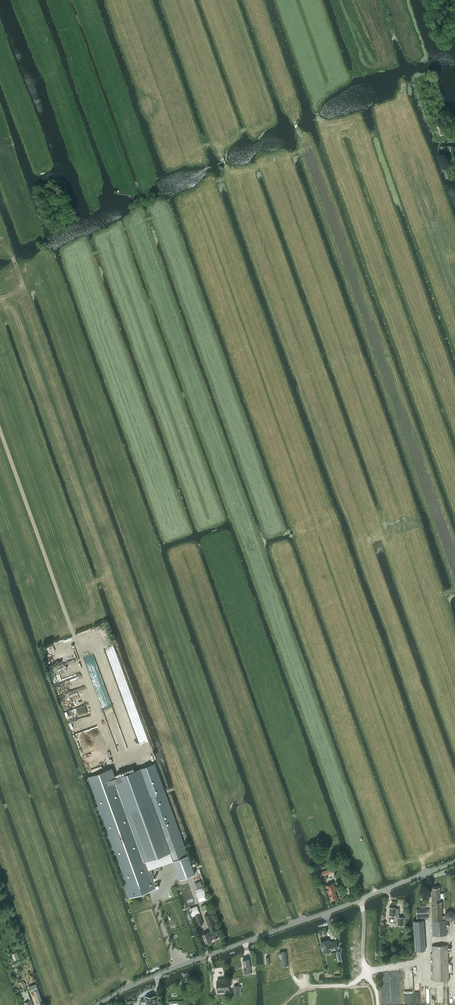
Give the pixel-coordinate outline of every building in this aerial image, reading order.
[(155,762),(141,767),(151,796),(152,796),(152,798),(162,824),(161,825),(171,852),(180,878),(195,873),(177,823),(166,793),(155,762)] [(116,776),(113,777),(144,862),(146,861),(171,852),(161,825),(162,824),(152,798),(152,796),(151,796),(141,767),(116,776)] [(113,769),(88,778),(116,856),(130,897),(156,888),(146,861),(144,862),(113,777),(116,776),(113,769)] [(331,868),(330,868),(318,873),(320,877),(333,872),(331,868)] [(333,882),(326,885),(331,899),(337,897),(334,890),(336,890),(333,882)] [(207,899),(205,891),(203,887),(196,889),(199,901),(207,899)] [(432,888),(433,935),(447,934),(447,920),(446,919),(443,919),(442,901),(441,901),(441,887),(432,888)] [(196,915),(200,913),(197,906),(190,909),(192,916),(196,915)] [(390,917),(395,917),(398,917),(398,925),(406,925),(407,917),(403,917),(399,915),(399,908),(395,908),(395,907),(390,907),(390,917)] [(428,909),(416,909),(417,919),(428,918),(428,913),(428,909)] [(450,921),(454,918),(454,912),(450,909),(445,912),(445,918),(450,921)] [(202,934),(205,943),(212,941),(211,937),(213,936),(213,937),(219,935),(217,928),(216,928),(210,912),(205,914),(211,931),(202,934)] [(416,950),(425,949),(423,919),(414,920),(416,950)] [(338,948),(336,941),(329,943),(329,940),(321,941),(323,953),(331,951),(331,950),(338,948)] [(448,945),(432,945),(433,980),(449,979),(448,945)] [(250,968),(251,968),(249,958),(243,959),(245,969),(243,969),(245,975),(251,974),(250,968)] [(222,980),(217,980),(217,989),(229,988),(228,979),(222,979),(222,980)] [(19,992),(24,1004),(32,1004),(27,990),(24,991),(23,988),(26,987),(24,981),(20,983),(22,988),(23,991),(19,992)] [(38,988),(33,990),(38,1002),(42,1001),(38,988)] [(146,996),(146,1001),(141,1001),(141,1004),(156,1004),(155,996),(146,996)]
